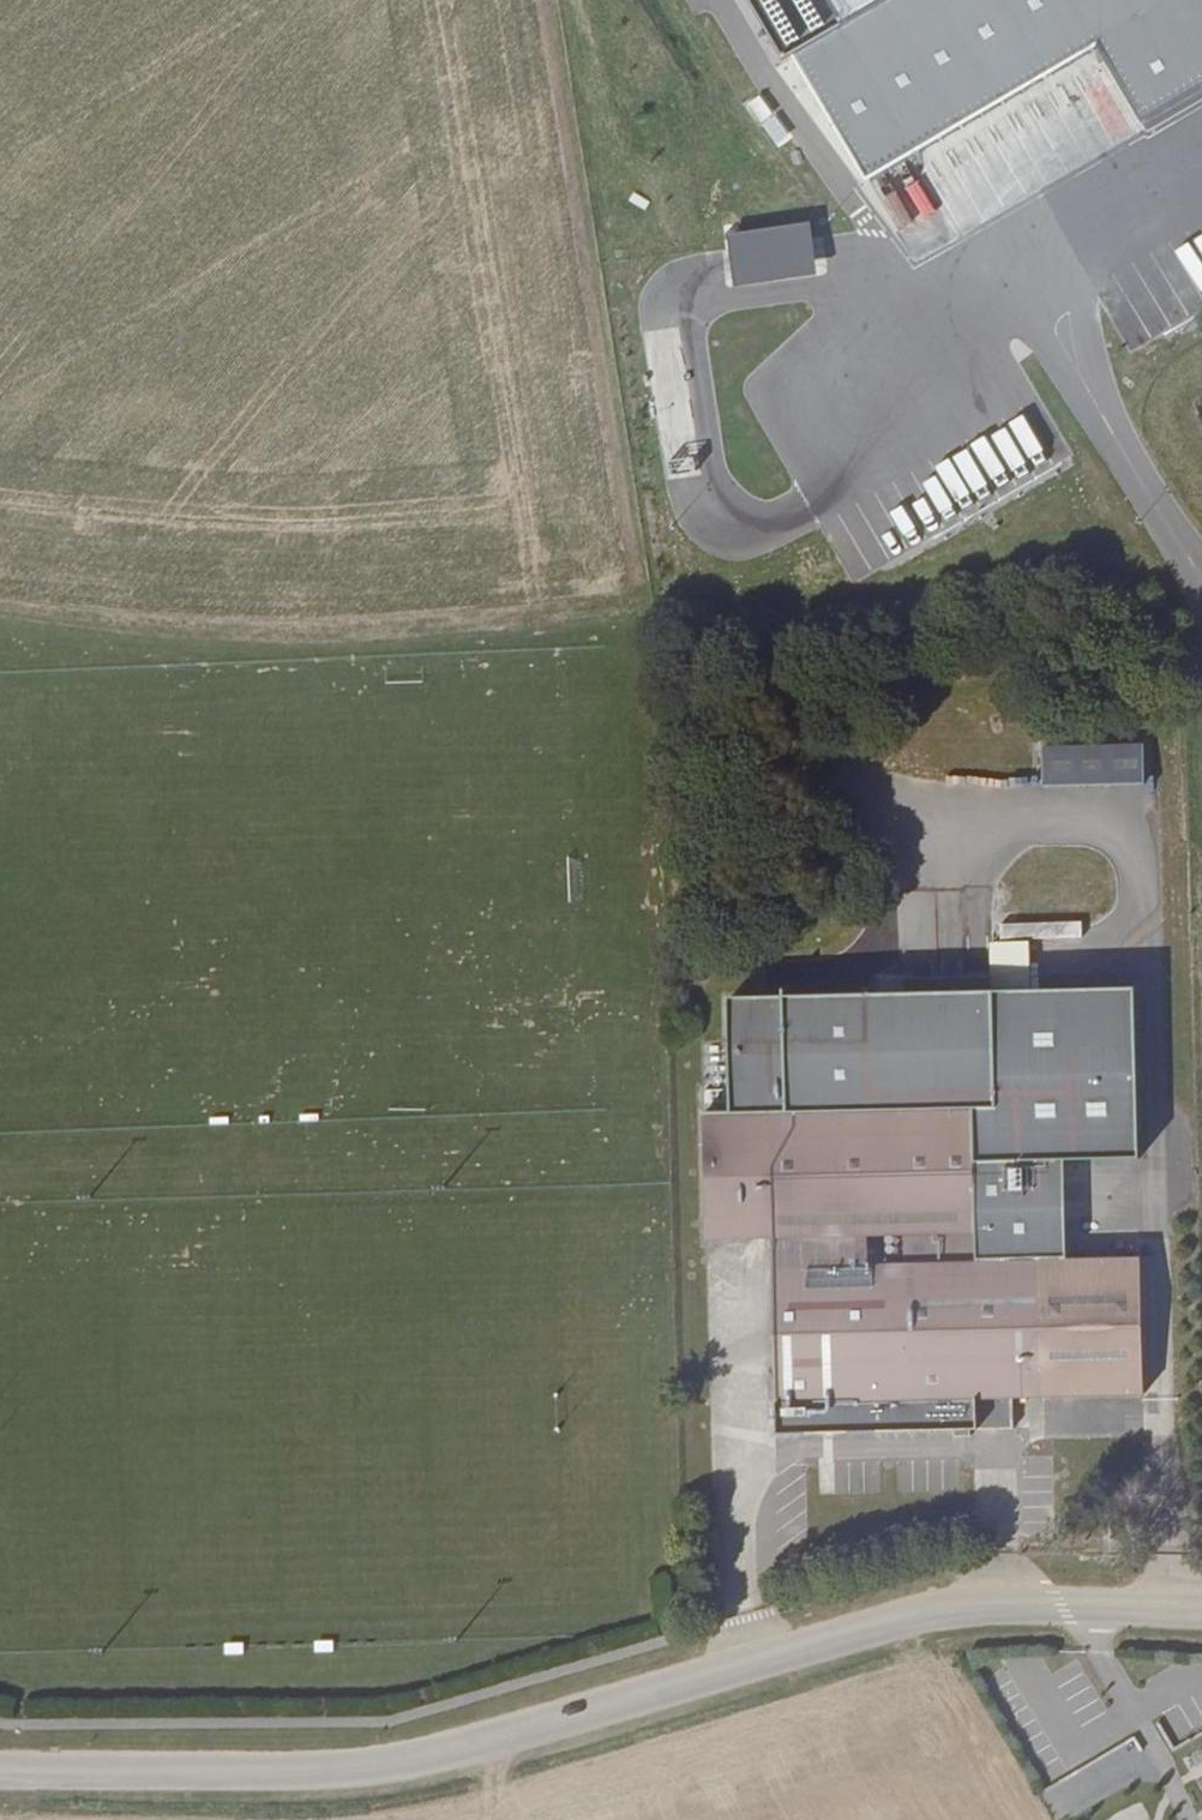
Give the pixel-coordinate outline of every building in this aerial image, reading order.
[(868,192),(1097,46),(1145,128),(1201,94),(1201,0),(753,0),(868,192)] [(759,127),(775,115),(760,94),(743,105),(759,127)] [(734,286),(816,275),(808,223),(727,234),(734,286)] [(1043,787),(1145,785),(1144,746),(1042,748),(1043,787)] [(817,1237),(818,1266),(774,1267),(779,1435),(956,1431),(972,1431),(1015,1430),(1015,1397),(1145,1394),(1142,1259),(1067,1261),(1065,1161),(1141,1160),(1136,988),(1020,992),(1019,912),(1003,913),(1005,992),(913,994),(912,975),(876,976),(876,996),(729,999),(731,1113),(705,1113),(708,1240),(773,1238),(817,1237)] [(773,1238),(774,1267),(818,1266),(817,1237),(773,1238)] [(1160,1784),(1180,1774),(1162,1740),(1136,1754),(1145,1770),(1151,1766),(1160,1784)] [(1087,1779),(1046,1789),(1051,1810),(1092,1800),(1087,1779)]
